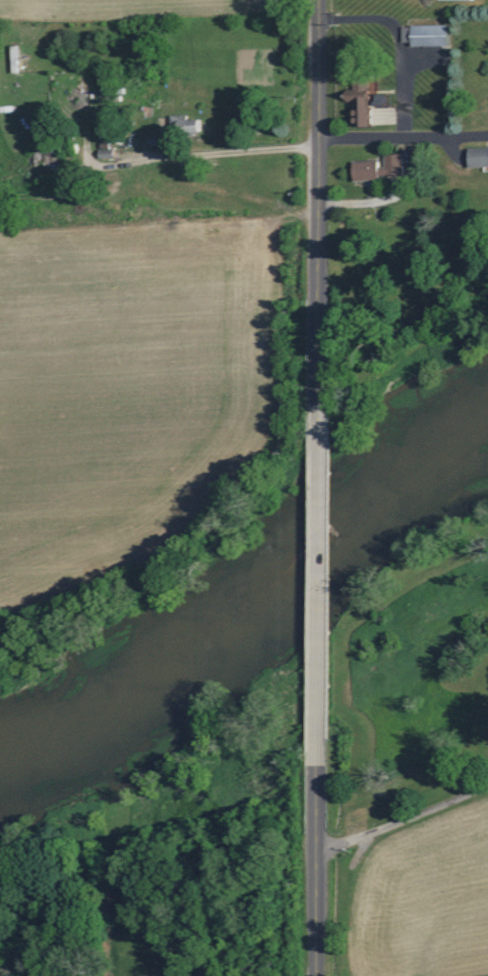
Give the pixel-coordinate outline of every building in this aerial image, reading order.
[(450,46),(450,25),(403,25),(403,42),(413,42),(413,46),(450,46)] [(356,104),(356,127),(376,127),(375,73),(355,73),(355,95),(348,95),(349,104),(356,104)] [(390,94),(376,95),(376,107),(390,107),(390,94)] [(114,158),(114,145),(101,145),(101,159),(114,158)] [(472,167),(487,167),(487,147),(471,148),(472,167)] [(381,161),(355,162),(356,180),(406,177),(405,154),(387,155),(388,167),(381,167),(381,161)]
